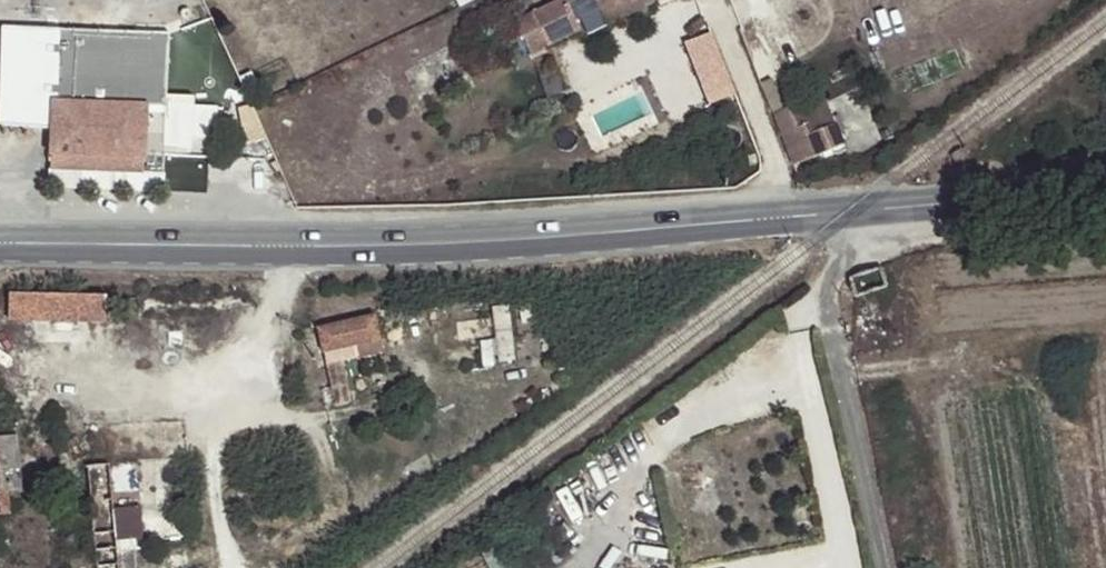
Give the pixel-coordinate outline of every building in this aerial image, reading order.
[(528,16),(544,47),(575,32),(571,22),(596,10),(607,5),(615,22),(649,6),(646,0),(559,0),(528,16)] [(615,22),(607,5),(596,10),(604,27),(615,22)] [(162,188),(164,146),(195,148),(196,106),(168,105),(171,32),(1,26),(0,52),(0,126),(54,128),(52,184),(162,188)] [(692,37),(709,102),(738,95),(721,29),(692,37)] [(771,112),(791,162),(883,122),(871,94),(795,127),(786,105),(771,112)] [(106,299),(11,296),(11,317),(105,320),(106,299)] [(498,308),(502,339),(516,337),(512,306),(498,308)] [(373,317),(316,329),(321,351),(378,338),(373,317)] [(342,360),(324,364),(331,388),(341,386),(347,385),(342,360)] [(331,388),(334,401),(344,399),(341,386),(331,388)] [(7,491),(20,489),(16,436),(0,437),(0,478),(1,491),(7,491)] [(88,466),(97,567),(118,567),(109,465),(88,466)] [(9,510),(7,491),(1,491),(0,478),(0,511),(9,510)]
